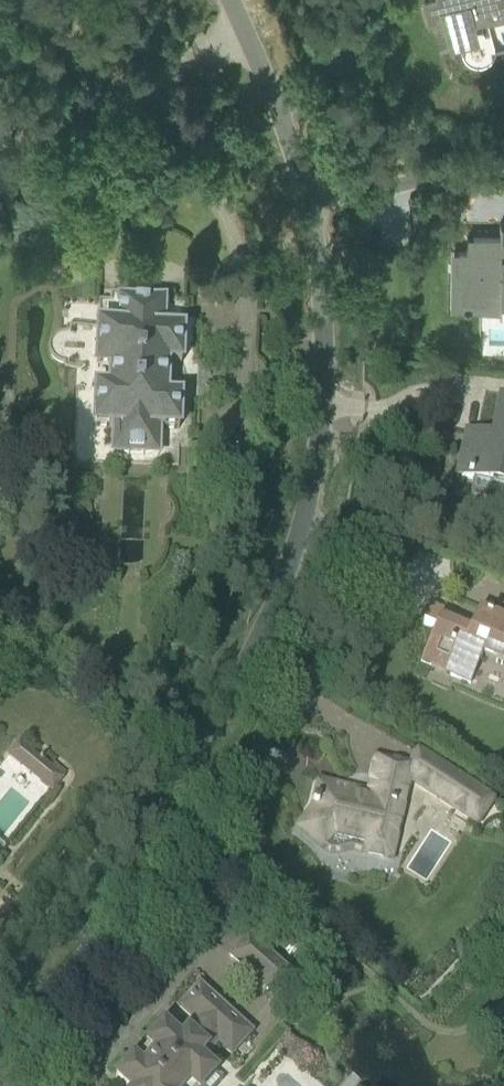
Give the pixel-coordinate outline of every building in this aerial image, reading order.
[(422,2),(428,24),(443,20),(450,48),(459,46),(459,44),(475,40),(470,21),(503,12),(503,0),(429,0),(422,2)] [(499,235),(500,227),(472,226),(471,233),(499,235)] [(458,252),(458,273),(465,273),(465,297),(498,298),(498,304),(500,304),(503,304),(503,240),(501,240),(501,237),(499,237),(466,236),(466,251),(458,251),(458,252)] [(67,300),(66,331),(64,331),(57,332),(51,336),(48,342),(47,349),(50,356),(56,360),(62,362),(64,362),(64,366),(93,367),(93,371),(117,372),(116,384),(110,384),(110,387),(96,387),(95,426),(116,427),(116,449),(129,452),(143,453),(157,450),(158,428),(179,429),(181,397),(167,397),(167,387),(169,387),(170,372),(167,372),(168,362),(182,363),(184,304),(67,300)] [(457,473),(475,477),(472,491),(503,498),(503,497),(503,401),(499,400),(490,440),(482,438),(483,434),(467,430),(457,473)] [(426,656),(453,668),(451,673),(469,681),(480,654),(483,655),(485,650),(503,658),(503,619),(476,607),(470,621),(434,606),(426,623),(438,628),(426,656)] [(18,744),(8,757),(20,766),(30,754),(18,744)] [(314,808),(300,823),(317,840),(325,832),(364,842),(362,849),(388,856),(407,775),(451,803),(451,804),(481,822),(495,800),(418,752),(408,766),(377,759),(368,797),(340,790),(341,787),(323,783),(322,784),(320,783),(316,801),(315,801),(314,804),(315,805),(314,808)] [(49,770),(39,782),(51,792),(61,780),(49,770)] [(299,981),(264,949),(248,934),(229,954),(281,1001),(299,981)] [(216,999),(199,984),(179,1006),(193,1019),(184,1029),(187,1032),(181,1039),(164,1024),(146,1043),(149,1046),(136,1060),(133,1058),(116,1077),(126,1085),(186,1085),(190,1082),(194,1085),(204,1085),(217,1072),(200,1056),(206,1049),(209,1052),(218,1042),(232,1054),(253,1032),(216,999)]
